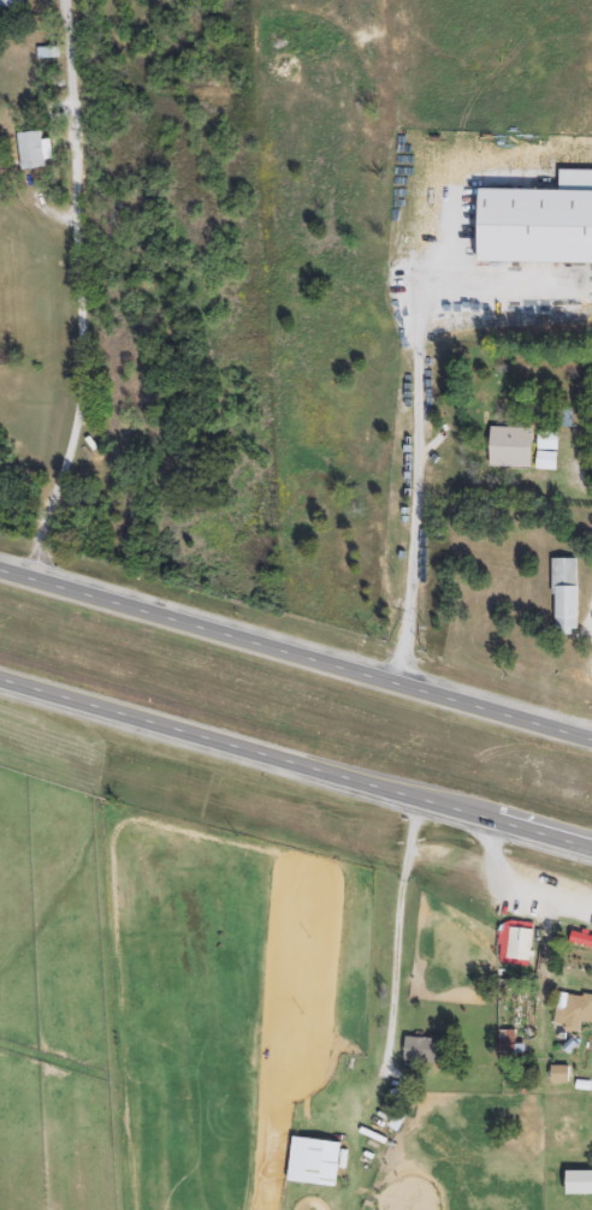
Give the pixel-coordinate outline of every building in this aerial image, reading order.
[(26,10),(0,8),(0,0),(27,0),(26,10)] [(48,168),(22,170),(20,134),(46,132),(48,168)] [(534,469),(493,469),(493,429),(534,429),(534,469)] [(553,630),(553,559),(580,559),(580,630),(553,630)] [(535,926),(532,967),(501,965),(504,923),(535,926)] [(573,992),(591,998),(591,1024),(585,1022),(582,1033),(555,1026),(560,1009),(568,1012),(573,992)] [(448,1064),(404,1063),(405,1039),(449,1040),(448,1064)] [(556,1084),(553,1069),(569,1067),(572,1081),(556,1084)] [(344,1144),(339,1188),(306,1185),(310,1140),(344,1144)]
